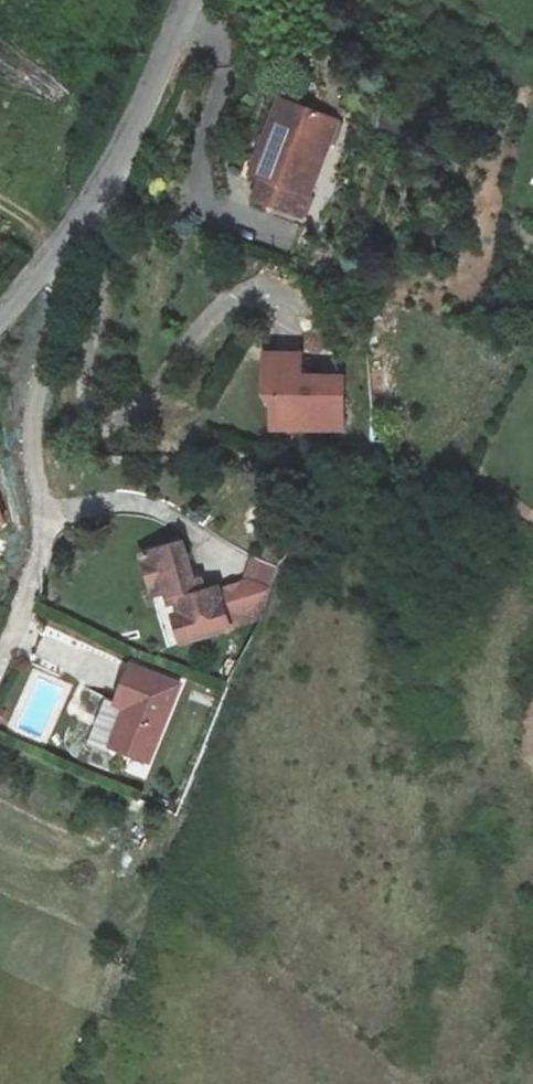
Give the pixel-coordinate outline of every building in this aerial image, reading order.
[(333,118),(276,99),(250,175),(261,179),(254,200),(299,216),(333,118)] [(285,350),(255,350),(255,393),(266,392),(265,423),(329,425),(331,374),(284,374),(285,350)] [(177,644),(260,619),(279,569),(253,559),(248,581),(216,594),(215,590),(204,592),(201,580),(195,582),(182,544),(144,555),(156,593),(165,591),(169,602),(175,601),(179,613),(168,618),(177,644)] [(177,684),(130,666),(115,704),(128,709),(114,746),(148,759),(177,684)]
